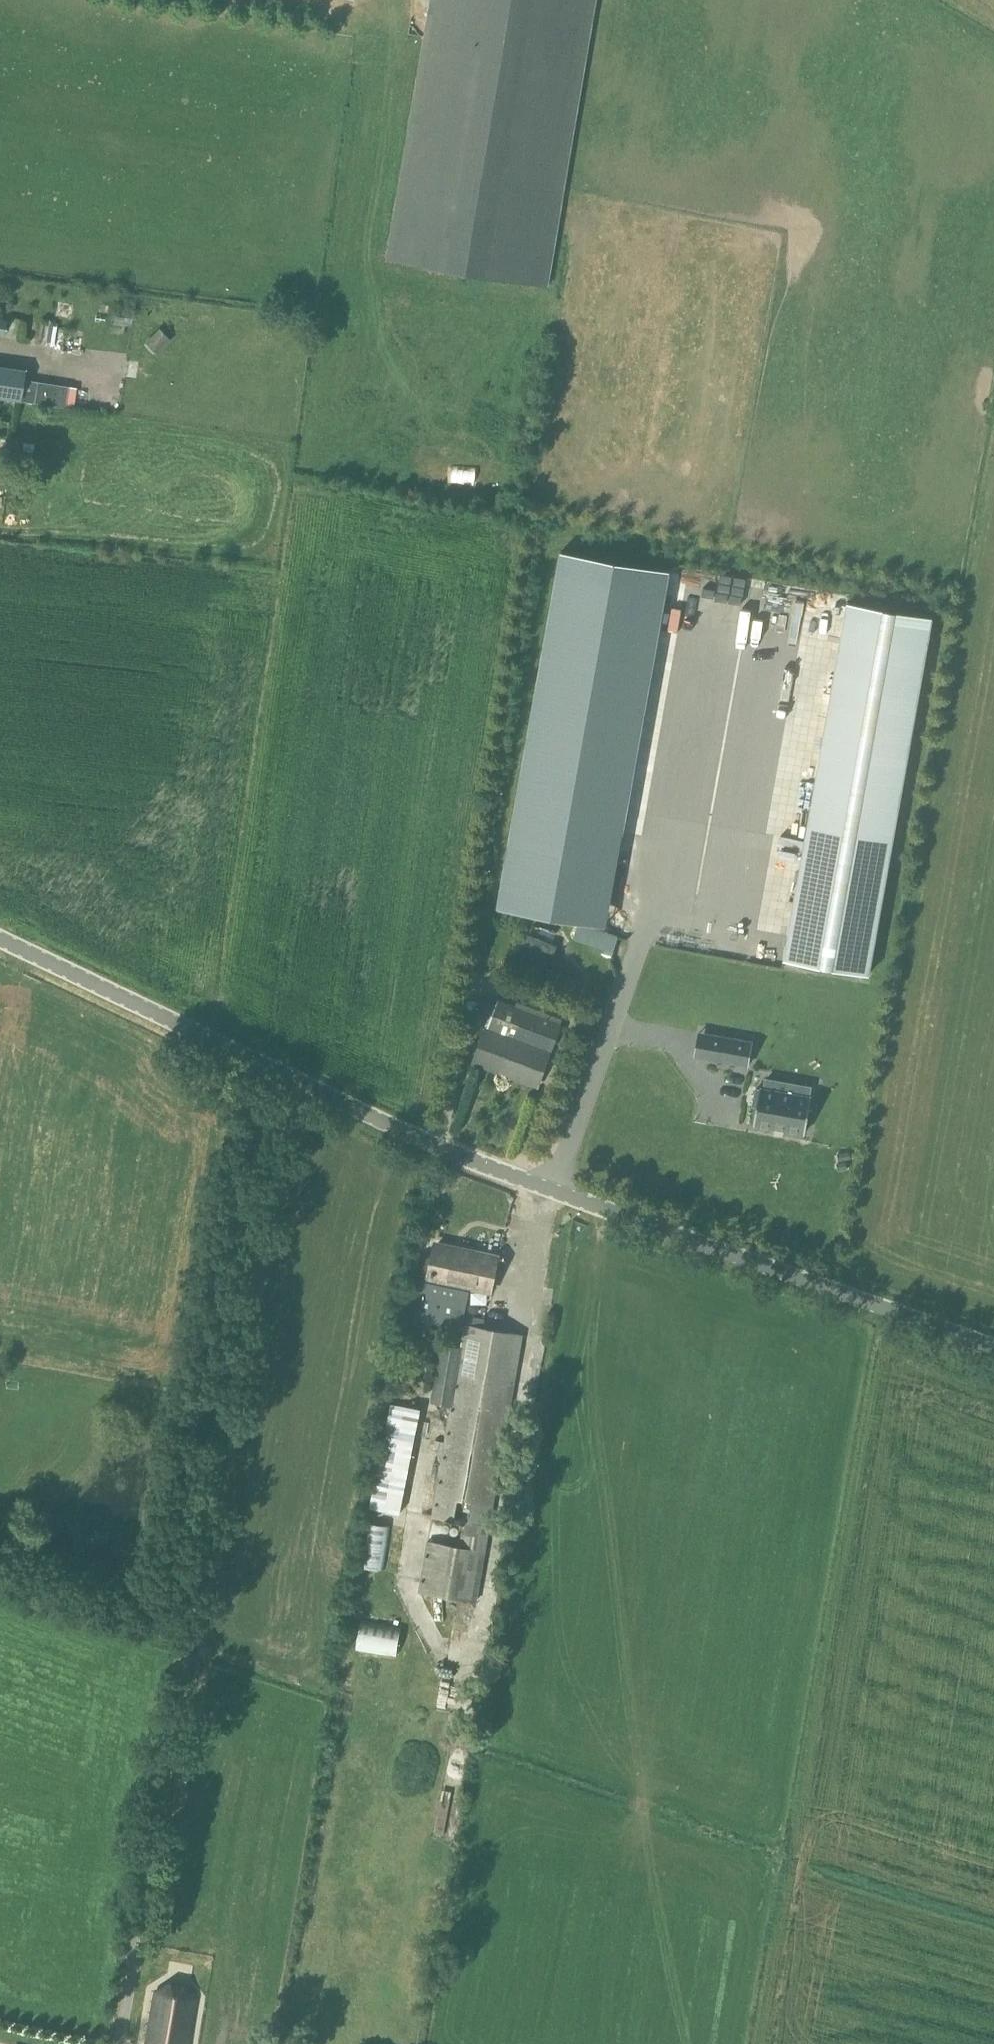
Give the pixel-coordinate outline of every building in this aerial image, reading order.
[(597,0),(431,0),(388,258),(548,285),(597,0)] [(15,338),(19,321),(0,316),(0,335),(15,338)] [(33,402),(36,382),(22,380),(24,370),(0,366),(0,397),(33,402)] [(8,465),(9,450),(0,448),(0,463),(8,465)] [(606,926),(670,571),(562,551),(498,907),(606,926)] [(870,973),(933,617),(848,602),(785,958),(870,973)] [(482,963),(485,952),(476,950),(474,961),(482,963)] [(563,1022),(497,999),(472,1064),(540,1087),(563,1022)] [(713,1034),(709,1058),(748,1065),(753,1041),(713,1034)] [(755,1125),(805,1134),(812,1093),(794,1090),(795,1082),(765,1077),(764,1085),(761,1085),(761,1088),(756,1087),(753,1106),(758,1107),(755,1125)] [(438,1244),(431,1278),(432,1278),(431,1281),(417,1278),(409,1317),(462,1328),(469,1296),(467,1295),(469,1286),(489,1290),(496,1257),(438,1244)] [(466,1315),(461,1347),(442,1344),(431,1403),(451,1406),(432,1516),(464,1522),(460,1546),(428,1541),(419,1591),(476,1601),(524,1334),(485,1327),(487,1318),(466,1315)] [(400,1513),(420,1408),(390,1402),(370,1507),(400,1513)] [(383,1570),(389,1525),(369,1522),(363,1567),(383,1570)] [(347,1652),(388,1656),(390,1634),(349,1631),(347,1652)] [(457,1726),(461,1696),(450,1694),(445,1724),(457,1726)] [(198,1998),(187,1981),(171,1979),(154,1990),(145,2043),(191,2043),(198,1998)]
